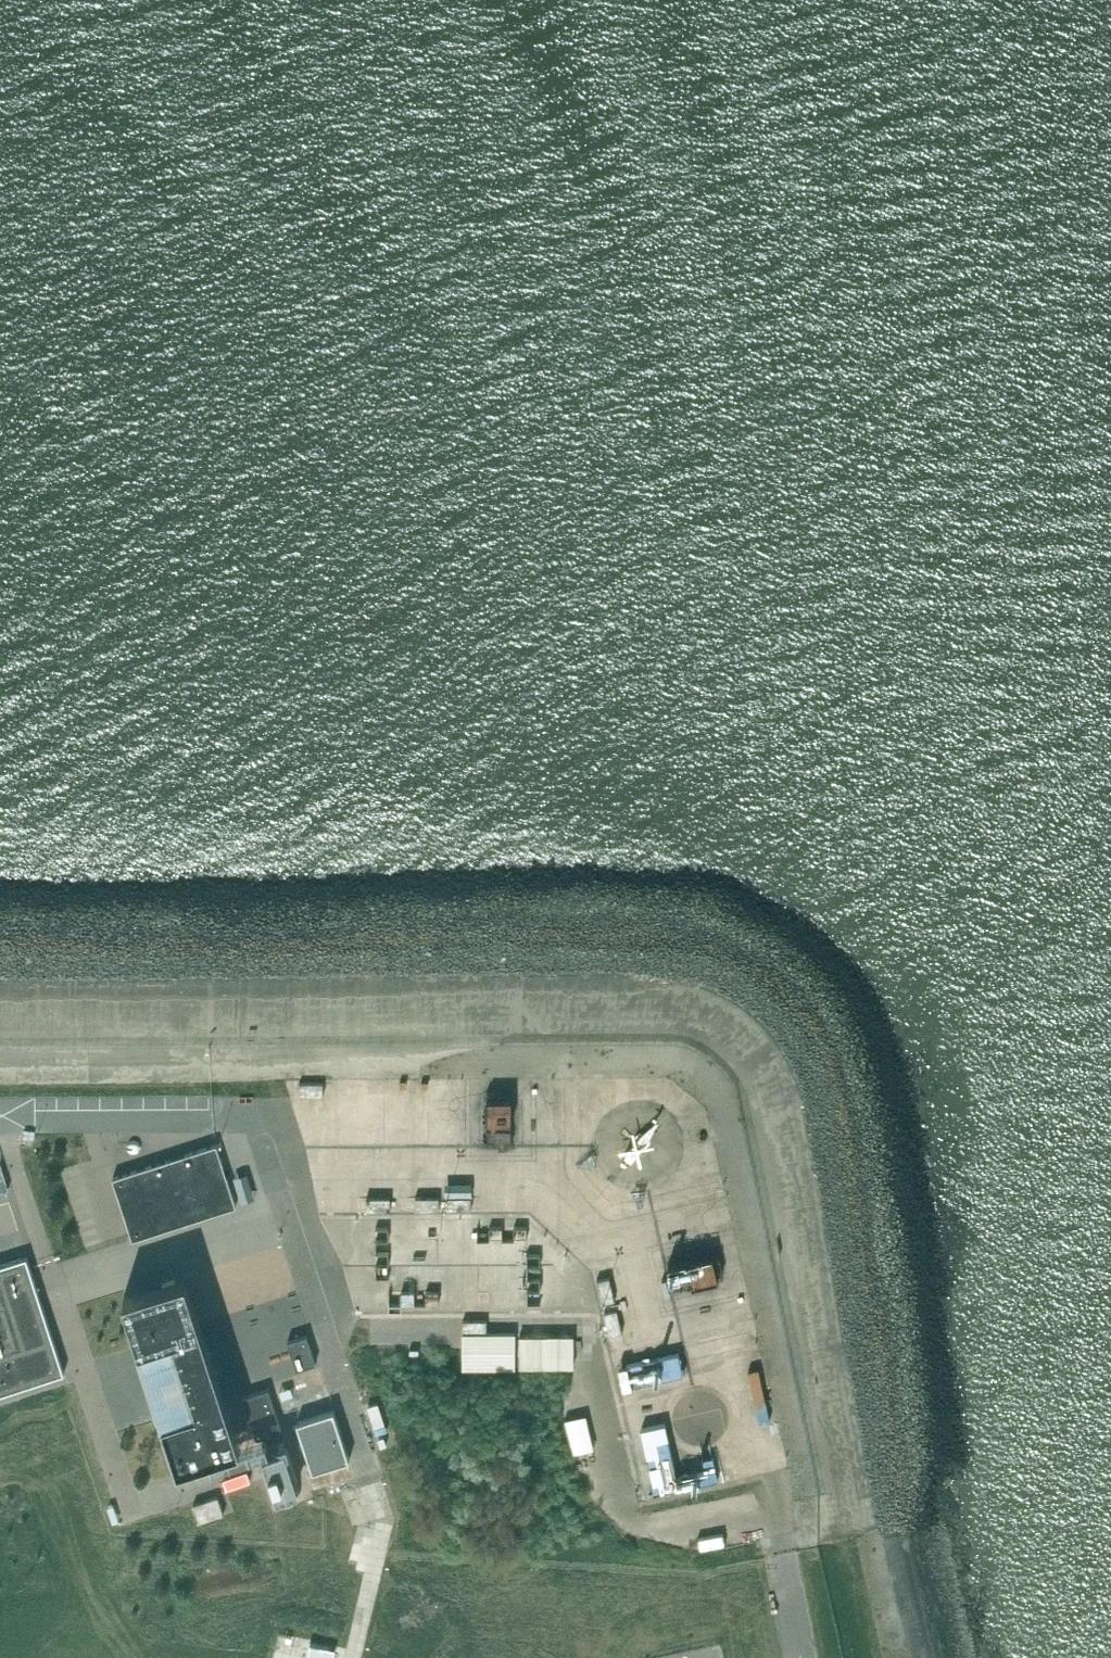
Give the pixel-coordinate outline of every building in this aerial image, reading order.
[(324,1095),(324,1082),(300,1082),(300,1095),(324,1095)] [(217,1143),(166,1160),(113,1177),(133,1238),(237,1204),(217,1143)] [(367,1197),(367,1209),(391,1209),(391,1196),(367,1197)] [(416,1196),(416,1209),(439,1209),(439,1196),(416,1196)] [(471,1209),(471,1196),(447,1196),(448,1209),(471,1209)] [(65,1372),(27,1255),(0,1264),(0,1393),(65,1372)] [(610,1276),(597,1279),(602,1303),(615,1300),(610,1276)] [(149,1287),(124,1295),(140,1344),(164,1417),(179,1463),(204,1455),(189,1410),(201,1406),(192,1380),(217,1372),(217,1371),(215,1371),(209,1353),(211,1352),(210,1351),(208,1352),(195,1356),(187,1329),(186,1328),(179,1304),(178,1303),(173,1287),(171,1281),(175,1280),(175,1279),(171,1281),(149,1288),(149,1287)] [(604,1312),(610,1335),(622,1332),(617,1308),(604,1312)] [(487,1333),(487,1320),(463,1320),(463,1333),(487,1333)] [(487,1333),(463,1333),(463,1338),(463,1367),(516,1367),(515,1332),(487,1333)] [(288,1340),(297,1368),(316,1362),(307,1334),(288,1340)] [(257,1438),(265,1435),(282,1429),(269,1388),(243,1396),(257,1438)] [(350,1459),(349,1454),(334,1409),(297,1421),(313,1471),(350,1459)] [(300,1492),(297,1483),(283,1439),(262,1446),(279,1499),(300,1492)] [(218,1495),(194,1503),(200,1521),(224,1513),(218,1495)]
